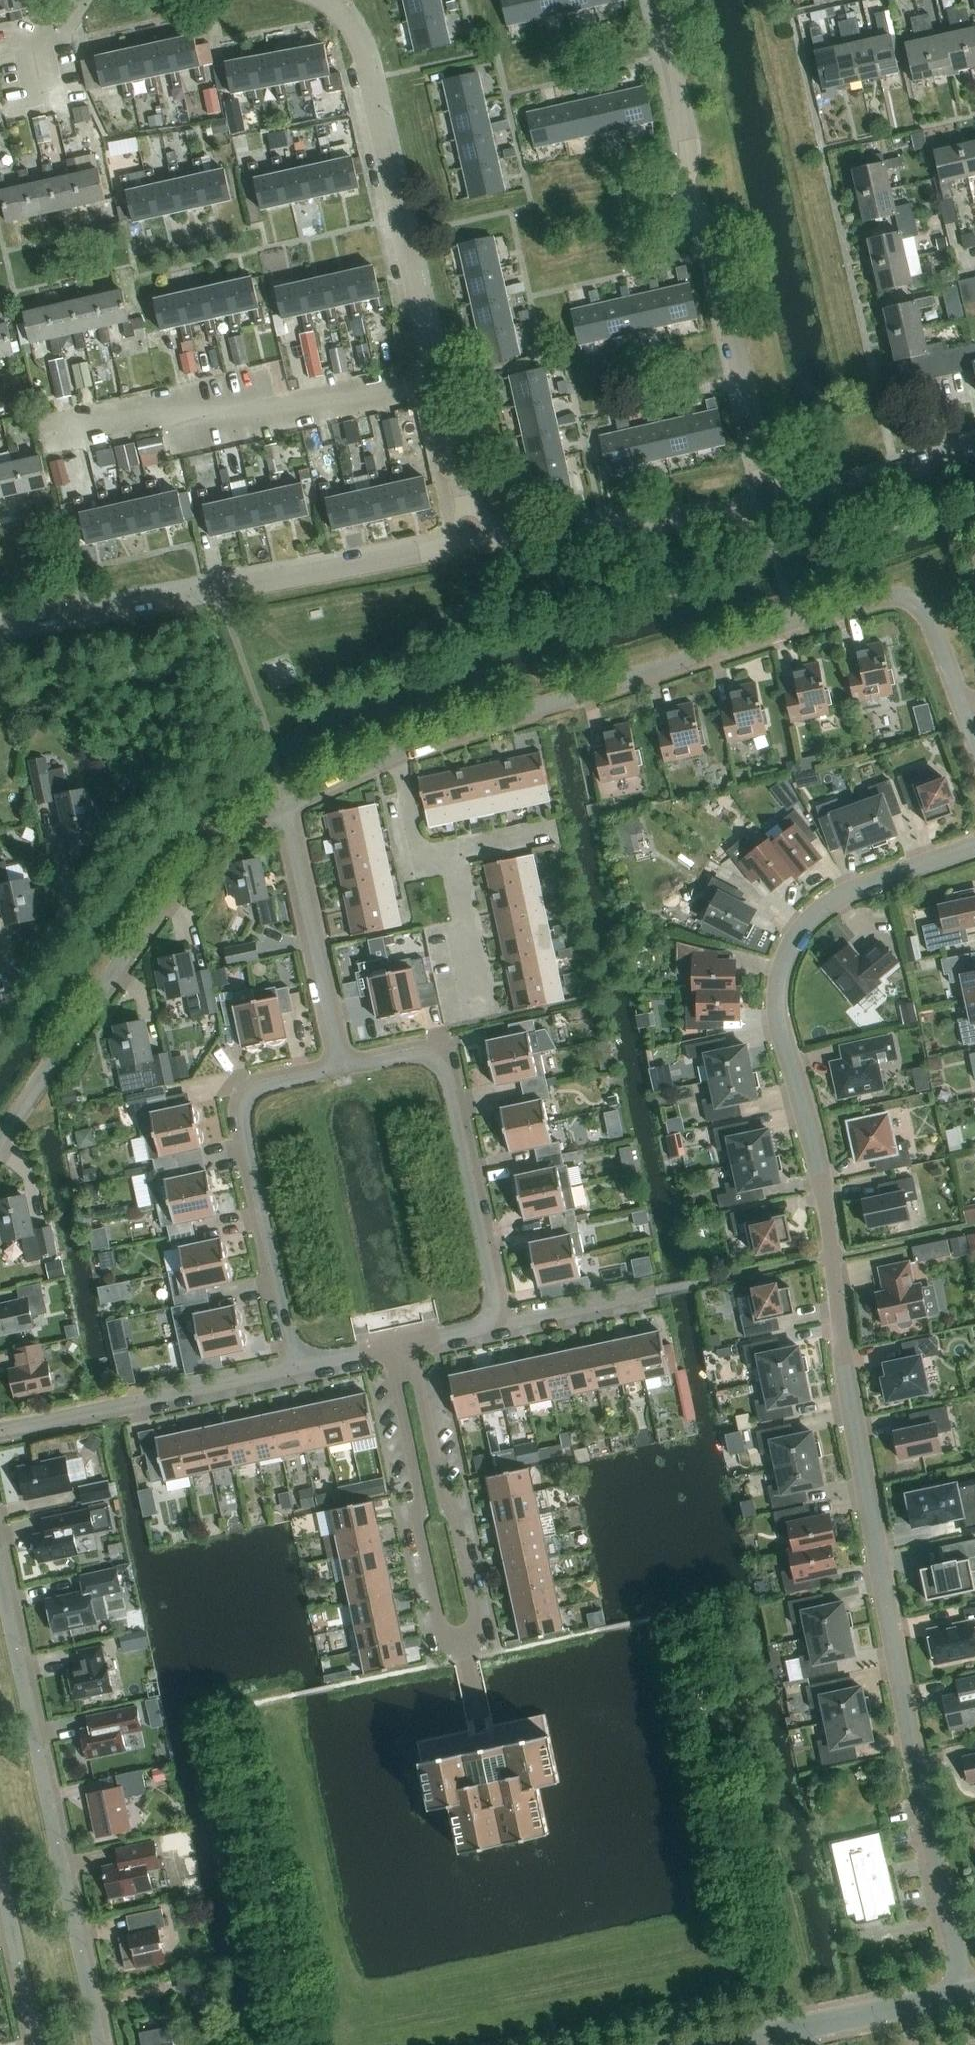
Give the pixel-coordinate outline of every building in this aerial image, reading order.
[(27,9),(25,0),(0,0),(0,16),(27,9)] [(408,22),(443,14),(440,0),(403,0),(408,22)] [(508,26),(537,19),(533,0),(502,0),(508,26)] [(537,19),(566,13),(563,0),(533,0),(537,19)] [(566,13),(595,6),(594,0),(563,0),(566,13)] [(956,7),(970,69),(974,67),(974,28),(970,29),(965,5),(957,7),(956,7)] [(950,28),(942,30),(943,36),(952,75),(959,74),(958,71),(970,69),(956,7),(946,10),(950,28)] [(880,37),(871,39),(881,79),(886,78),(886,76),(898,73),(885,11),(875,14),(880,37)] [(443,14),(408,22),(415,51),(450,43),(443,14)] [(929,14),(919,16),(933,77),(946,74),(946,77),(952,75),(943,36),(942,30),(933,32),(929,14)] [(916,42),(907,44),(916,84),(922,82),(922,79),(933,77),(919,16),(910,18),(916,42)] [(857,17),(848,19),(863,81),(873,79),(873,81),(881,79),(871,39),(862,41),(857,17)] [(844,45),(835,47),(844,88),(850,86),(849,84),(863,81),(848,19),(839,22),(844,45)] [(820,26),(811,28),(824,90),(836,87),(837,89),(844,88),(835,47),(826,49),(820,26)] [(194,36),(170,42),(176,72),(180,72),(195,68),(198,85),(207,83),(204,66),(201,67),(194,36)] [(176,72),(170,42),(145,47),(152,78),(155,77),(170,74),(174,90),(183,88),(180,72),(176,72)] [(328,93),(337,92),(343,91),(340,73),(330,75),(325,46),(300,50),(306,81),(310,80),(325,77),(328,93)] [(152,78),(145,47),(121,52),(128,83),(131,83),(147,79),(150,95),(159,93),(155,77),(152,78)] [(313,96),(310,80),(306,81),(300,50),(276,55),(282,85),(285,85),(301,82),(304,98),(313,96)] [(128,83),(121,52),(96,58),(103,89),(122,84),(126,101),(134,99),(131,83),(128,83)] [(288,101),(285,85),(282,85),(276,55),(251,59),(257,90),(260,89),(277,86),(280,102),(288,101)] [(264,106),(260,89),(257,90),(251,59),(227,64),(232,94),(251,91),(254,107),(264,106)] [(478,73),(443,81),(450,110),(485,102),(478,73)] [(644,87),(615,94),(623,128),(652,122),(644,87)] [(203,91),(208,114),(221,112),(216,88),(203,91)] [(615,94),(586,100),(593,135),(623,128),(615,94)] [(246,131),(239,99),(224,102),(231,134),(246,131)] [(586,100),(556,107),(564,142),(593,135),(586,100)] [(485,102),(450,110),(456,139),(491,132),(485,102)] [(535,148),(564,142),(556,107),(527,114),(535,148)] [(39,144),(51,141),(46,117),(34,119),(39,144)] [(491,132),(456,139),(463,169),(498,161),(491,132)] [(962,145),(970,178),(974,177),(974,142),(962,145)] [(951,182),(970,178),(962,145),(936,151),(943,182),(941,183),(945,200),(955,198),(951,182)] [(329,163),(336,194),(360,189),(354,158),(335,162),(331,146),(322,148),(325,164),(329,163)] [(311,200),(336,194),(329,163),(325,164),(310,167),(306,152),(297,154),(301,170),(305,169),(311,200)] [(884,163),(884,161),(882,154),(866,157),(868,167),(884,163)] [(287,205),(311,200),(305,169),(301,170),(286,173),(282,157),(273,159),(277,175),(280,174),(287,205)] [(860,196),(892,188),(887,170),(903,166),(901,157),(884,161),(884,163),(868,167),(854,170),(860,196)] [(74,176),(81,206),(105,201),(99,170),(79,174),(76,158),(66,161),(70,176),(74,176)] [(200,175),(207,207),(232,202),(225,170),(207,174),(203,158),(193,160),(197,176),(200,175)] [(498,161),(463,169),(469,198),(504,190),(498,161)] [(262,210),(287,205),(280,174),(277,175),(262,178),(259,163),(250,165),(253,182),(256,182),(262,210)] [(56,212),(81,206),(74,176),(70,176),(55,180),(52,164),(43,166),(46,182),(50,181),(56,212)] [(183,212),(207,207),(200,175),(197,176),(181,179),(178,164),(169,166),(173,182),(176,181),(183,212)] [(32,217),(56,212),(50,181),(46,182),(31,185),(27,169),(18,171),(21,187),(25,186),(32,217)] [(158,218),(183,212),(176,181),(173,182),(157,185),(154,170),(145,172),(148,187),(151,187),(158,218)] [(32,217),(25,186),(21,187),(6,190),(3,174),(0,175),(0,193),(1,193),(7,222),(32,217)] [(134,223),(158,218),(151,187),(148,187),(133,191),(130,175),(121,177),(124,195),(127,194),(134,223)] [(915,219),(913,212),(911,203),(896,207),(892,188),(860,196),(865,220),(896,213),(898,223),(915,219)] [(917,226),(916,226),(915,219),(898,223),(900,232),(870,239),(875,264),(907,258),(903,239),(919,236),(917,226)] [(464,275),(499,267),(493,238),(458,245),(464,275)] [(911,276),(907,258),(875,264),(881,290),(911,283),(912,286),(929,282),(927,272),(911,276)] [(374,266),(350,272),(357,302),(359,302),(374,298),(377,314),(387,312),(383,295),(381,295),(374,266)] [(506,296),(499,267),(464,275),(471,304),(506,296)] [(357,302),(350,272),(325,277),(332,308),(335,307),(349,304),(353,320),(363,318),(359,302),(357,302)] [(332,308),(325,277),(301,283),(308,313),(311,313),(326,309),(329,326),(338,324),(335,307),(332,308)] [(252,278),(228,284),(235,314),(239,313),(253,309),(257,326),(266,324),(262,306),(259,306),(252,278)] [(974,302),(974,299),(970,279),(958,282),(963,305),(974,302)] [(308,313),(301,283),(276,288),(283,319),(301,315),(305,331),(314,329),(311,313),(308,313)] [(228,284),(204,289),(211,319),(214,318),(229,315),(233,331),(242,329),(239,313),(235,314),(228,284)] [(689,284),(660,291),(668,325),(697,319),(689,284)] [(204,289),(180,295),(186,325),(190,324),(205,320),(209,337),(218,335),(214,318),(211,319),(204,289)] [(123,291),(99,297),(105,327),(109,326),(124,323),(127,339),(136,338),(132,320),(130,320),(123,291)] [(660,291),(630,297),(638,332),(668,325),(660,291)] [(194,341),(190,324),(186,325),(180,295),(155,300),(162,331),(181,326),(184,343),(194,341)] [(885,308),(891,335),(923,328),(919,308),(934,304),(932,295),(915,299),(916,301),(885,308)] [(512,325),(506,296),(471,304),(477,333),(512,325)] [(99,297),(74,302),(81,333),(84,332),(100,329),(103,344),(112,342),(109,326),(105,327),(99,297)] [(630,297),(601,304),(609,339),(638,332),(630,297)] [(74,302),(49,308),(56,338),(60,338),(75,334),(78,350),(88,348),(84,332),(81,333),(74,302)] [(601,304),(572,310),(580,345),(609,339),(601,304)] [(56,338),(49,308),(25,313),(31,344),(51,339),(55,356),(63,354),(60,338),(56,338)] [(0,326),(0,359),(9,357),(12,372),(21,370),(17,353),(14,354),(7,325),(0,326)] [(519,354),(512,325),(477,333),(484,362),(519,354)] [(929,353),(934,352),(945,350),(943,342),(927,345),(923,328),(891,335),(897,359),(912,355),(924,353),(928,352),(929,353)] [(263,331),(267,361),(285,359),(282,329),(263,331)] [(309,379),(323,376),(314,332),(300,335),(309,379)] [(235,367),(248,364),(242,335),(229,339),(235,367)] [(962,371),(974,368),(974,343),(957,347),(962,371)] [(951,373),(962,371),(957,347),(946,350),(951,373)] [(334,375),(348,372),(343,348),(330,350),(334,375)] [(946,350),(945,350),(934,352),(940,376),(951,373),(946,350)] [(198,372),(193,352),(181,355),(186,375),(198,372)] [(924,353),(930,378),(940,376),(934,352),(929,353),(928,352),(924,353)] [(918,381),(930,378),(924,353),(912,355),(918,381)] [(57,399),(72,396),(64,359),(49,362),(57,399)] [(72,365),(77,390),(93,386),(88,362),(72,365)] [(515,406),(550,398),(544,369),(509,377),(515,406)] [(522,435),(557,428),(550,398),(515,406),(522,435)] [(717,410),(688,417),(696,451),(725,445),(717,410)] [(688,417),(659,423),(667,458),(696,451),(688,417)] [(388,450),(403,447),(397,418),(382,422),(388,450)] [(659,423),(629,430),(637,465),(667,458),(659,423)] [(529,465),(564,457),(557,428),(522,435),(529,465)] [(629,430),(600,436),(608,471),(637,465),(629,430)] [(165,452),(162,437),(137,442),(140,457),(165,452)] [(271,475),(284,472),(278,444),(264,447),(271,475)] [(17,462),(24,493),(48,487),(41,457),(22,461),(19,445),(9,448),(12,463),(17,462)] [(96,452),(99,468),(115,464),(111,448),(96,452)] [(570,486),(564,457),(529,465),(535,494),(570,486)] [(53,474),(56,487),(69,484),(64,460),(51,463),(53,474)] [(24,493),(17,462),(12,463),(0,466),(0,498),(24,493)] [(400,483),(407,514),(431,508),(424,477),(404,482),(401,466),(392,468),(396,484),(400,483)] [(382,519),(407,514),(400,483),(396,484),(381,487),(378,471),(368,473),(372,490),(375,489),(382,519)] [(278,489),(285,521),(309,515),(302,484),(283,488),(280,473),(271,475),(274,490),(278,489)] [(358,525),(382,519),(375,489),(372,490),(356,493),(353,477),(344,479),(348,495),(351,495),(358,525)] [(260,526),(285,521),(278,489),(274,490),(259,494),(256,478),(246,481),(250,496),(253,495),(260,526)] [(155,497),(161,528),(186,522),(179,492),(159,496),(156,480),(147,482),(151,498),(155,497)] [(334,531),(358,525),(351,495),(348,495),(333,499),(329,482),(319,485),(323,502),(327,501),(334,531)] [(236,532),(260,526),(253,495),(250,496),(235,499),(231,484),(223,486),(226,502),(229,501),(236,532)] [(137,533),(161,528),(155,497),(151,498),(136,502),(132,486),(123,488),(126,504),(130,503),(137,533)] [(211,537),(236,532),(229,501),(226,502),(211,505),(207,489),(198,491),(202,509),(205,508),(211,537)] [(112,539),(137,533),(130,503),(126,504),(111,507),(107,492),(99,494),(103,509),(105,509),(112,539)] [(87,545),(112,539),(105,509),(103,509),(87,513),(83,497),(74,499),(78,516),(81,515),(87,545)] [(854,702),(893,694),(891,685),(895,685),(892,670),(888,671),(882,642),(867,645),(868,650),(857,652),(861,670),(848,673),(854,702)] [(791,722),(830,714),(828,706),(832,705),(829,690),(825,691),(819,662),(804,666),(805,670),(794,672),(797,690),(784,693),(791,722)] [(762,711),(756,683),(741,686),(742,690),(730,693),(734,710),(721,713),(727,743),(767,734),(765,726),(769,725),(766,710),(762,711)] [(664,763),(703,754),(702,746),(705,745),(702,731),(698,731),(692,703),(677,706),(678,710),(667,713),(671,730),(658,733),(664,763)] [(924,731),(938,729),(935,705),(921,707),(924,731)] [(629,723),(614,726),(615,731),(604,733),(608,751),(595,753),(601,783),(640,775),(638,766),(642,765),(639,751),(635,752),(629,723)] [(539,753),(516,758),(525,802),(541,799),(542,804),(551,802),(540,751),(539,751),(539,753)] [(817,755),(800,760),(802,771),(820,767),(817,755)] [(68,835),(93,829),(91,818),(99,816),(95,800),(87,801),(85,790),(66,776),(64,768),(47,771),(44,757),(30,760),(39,804),(54,801),(53,798),(60,796),(68,835)] [(516,758),(492,763),(501,807),(517,804),(518,809),(526,807),(525,802),(516,758)] [(492,763),(467,768),(477,812),(492,809),(493,814),(502,812),(501,807),(492,763)] [(467,768),(443,774),(452,817),(468,814),(469,819),(478,817),(477,812),(467,768)] [(927,824),(953,814),(949,802),(953,800),(945,780),(941,781),(939,775),(922,781),(918,770),(897,777),(907,806),(919,801),(927,824)] [(453,823),(452,817),(443,774),(420,778),(419,776),(418,777),(429,828),(430,828),(429,822),(444,819),(445,824),(453,823)] [(890,780),(868,788),(872,799),(857,805),(871,844),(872,844),(873,848),(888,843),(886,839),(897,835),(888,812),(900,808),(890,780)] [(837,799),(816,807),(826,835),(832,851),(843,847),(845,853),(871,844),(857,805),(841,811),(837,799)] [(327,815),(332,839),(376,829),(373,814),(378,813),(376,804),(325,815),(325,816),(327,815)] [(814,834),(795,810),(778,824),(785,833),(772,843),(772,844),(795,873),(794,873),(797,877),(819,860),(804,841),(814,834)] [(644,819),(621,820),(622,852),(646,851),(644,819)] [(332,839),(337,863),(381,854),(378,838),(383,837),(381,828),(376,829),(332,839)] [(745,837),(727,852),(751,883),(762,875),(773,890),(794,873),(795,873),(772,844),(772,843),(769,840),(756,850),(745,837)] [(337,863),(343,887),(387,878),(383,862),(388,861),(386,853),(381,854),(337,863)] [(490,889),(534,880),(531,864),(536,863),(534,854),(483,865),(483,867),(485,866),(490,889)] [(256,901),(262,926),(279,923),(273,896),(266,898),(257,859),(232,865),(235,876),(227,878),(230,894),(238,893),(241,904),(256,901)] [(0,863),(0,899),(3,898),(9,925),(34,920),(31,908),(40,906),(36,890),(28,892),(25,880),(10,883),(5,862),(0,863)] [(556,885),(554,876),(543,879),(545,887),(556,885)] [(343,887),(348,912),(392,902),(388,887),(393,886),(392,877),(387,878),(343,887)] [(743,936),(747,938),(754,925),(750,923),(755,913),(734,902),(739,891),(713,877),(702,897),(713,903),(705,918),(742,938),(743,936)] [(534,880),(490,889),(495,913),(539,904),(536,888),(541,887),(539,879),(534,880)] [(922,926),(927,951),(962,944),(959,930),(974,926),(974,890),(955,894),(957,901),(939,905),(942,922),(922,926)] [(561,909),(559,900),(548,903),(550,912),(561,909)] [(397,901),(392,902),(348,912),(353,935),(351,935),(351,936),(402,926),(402,925),(397,926),(393,910),(398,909),(397,901)] [(544,903),(539,904),(495,913),(500,938),(544,928),(541,913),(546,912),(544,903)] [(567,934),(565,925),(553,927),(555,936),(567,934)] [(549,927),(544,928),(500,938),(505,962),(549,953),(546,937),(551,936),(549,927)] [(259,960),(256,942),(224,948),(228,966),(259,960)] [(877,980),(897,963),(880,942),(860,959),(849,946),(823,968),(854,1005),(880,983),(877,980)] [(677,943),(677,973),(693,973),(693,991),(698,991),(698,990),(735,991),(735,990),(735,963),(717,963),(717,951),(712,951),(677,943)] [(570,949),(558,951),(560,960),(572,957),(570,949)] [(554,952),(549,953),(505,962),(511,986),(555,977),(551,961),(556,960),(554,952)] [(204,1014),(217,1012),(208,971),(192,974),(188,953),(163,959),(165,970),(157,972),(161,989),(169,987),(172,999),(187,995),(192,1019),(205,1016),(204,1014)] [(974,997),(974,970),(971,953),(941,959),(944,975),(948,974),(950,983),(962,981),(966,999),(974,997)] [(400,1015),(391,973),(389,964),(390,964),(388,958),(359,964),(360,972),(355,973),(361,998),(373,995),(378,1020),(382,1019),(387,1021),(393,1020),(397,1016),(397,1015),(400,1015)] [(391,973),(400,1015),(402,1014),(403,1015),(408,1017),(414,1015),(418,1012),(418,1011),(422,1010),(416,986),(428,983),(423,958),(411,961),(410,960),(390,964),(389,964),(391,973)] [(577,981),(575,973),(563,975),(565,984),(577,981)] [(560,976),(555,977),(511,986),(516,1009),(513,1010),(514,1011),(565,1000),(565,999),(560,1001),(556,985),(561,984),(560,976)] [(276,988),(254,993),(256,1001),(265,1043),(268,1043),(273,1045),(279,1044),(283,1040),(283,1039),(287,1039),(282,1014),(294,1012),(288,987),(276,989),(276,988)] [(698,1007),(686,1007),(686,1029),(716,1030),(716,1018),(740,1018),(740,990),(735,990),(735,991),(698,990),(698,991),(698,1007)] [(966,999),(970,1018),(958,1021),(963,1045),(974,1043),(974,997),(966,999)] [(262,1044),(265,1043),(256,1001),(235,1006),(233,998),(221,1001),(226,1026),(238,1024),(243,1048),(247,1047),(247,1048),(253,1049),(258,1048),(262,1044)] [(904,1024),(916,1022),(913,1003),(901,1005),(904,1024)] [(486,1046),(485,1051),(486,1057),(490,1061),(491,1064),(533,1054),(528,1033),(536,1031),(533,1019),(508,1025),(510,1036),(486,1041),(487,1045),(486,1046)] [(173,1083),(166,1054),(154,1057),(154,1059),(150,1060),(142,1021),(117,1026),(119,1038),(111,1040),(115,1056),(123,1055),(125,1066),(140,1063),(146,1089),(165,1085),(173,1083)] [(895,1059),(891,1037),(842,1047),(845,1061),(832,1064),(839,1097),(882,1088),(876,1062),(894,1058),(894,1060),(895,1059)] [(686,1046),(688,1059),(705,1056),(710,1081),(751,1072),(746,1046),(722,1051),(720,1039),(686,1046)] [(491,1066),(489,1072),(490,1077),(494,1082),(495,1082),(496,1086),(520,1080),(523,1092),(547,1086),(546,1079),(540,1053),(533,1054),(491,1064),(491,1066)] [(714,1098),(702,1100),(707,1122),(736,1116),(734,1104),(757,1099),(755,1088),(759,1087),(756,1072),(751,1073),(751,1072),(710,1081),(714,1098)] [(166,1097),(167,1097),(165,1085),(146,1089),(149,1101),(166,1097)] [(550,1099),(547,1086),(523,1092),(525,1104),(501,1109),(501,1113),(499,1118),(500,1124),(504,1128),(505,1128),(505,1131),(547,1122),(543,1101),(550,1099)] [(136,1116),(141,1138),(145,1137),(155,1135),(197,1126),(197,1123),(199,1118),(198,1112),(194,1108),(193,1104),(168,1109),(166,1097),(149,1101),(141,1103),(143,1115),(136,1116)] [(847,1122),(856,1163),(879,1158),(882,1172),(911,1165),(906,1141),(895,1144),(888,1113),(847,1122)] [(552,1143),(547,1122),(505,1131),(506,1134),(505,1134),(504,1139),(505,1145),(509,1149),(510,1153),(535,1148),(537,1159),(562,1154),(559,1141),(552,1143)] [(713,1129),(718,1151),(730,1149),(733,1165),(774,1156),(768,1129),(745,1134),(743,1123),(713,1129)] [(153,1159),(155,1170),(180,1165),(178,1153),(202,1148),(201,1144),(202,1144),(204,1138),(202,1133),(199,1129),(198,1129),(197,1126),(155,1135),(145,1137),(150,1159),(153,1159)] [(670,1132),(674,1155),(690,1153),(686,1129),(670,1132)] [(567,1165),(564,1165),(562,1154),(537,1159),(540,1171),(515,1176),(516,1180),(515,1180),(513,1186),(515,1191),(518,1196),(519,1195),(520,1198),(572,1187),(567,1165)] [(727,1194),(717,1196),(720,1208),(759,1199),(757,1188),(780,1183),(777,1172),(782,1171),(779,1156),(774,1157),(774,1156),(733,1165),(737,1181),(725,1184),(727,1194)] [(155,1170),(146,1172),(153,1206),(170,1202),(212,1193),(211,1190),(212,1190),(214,1185),(212,1179),(209,1175),(208,1175),(207,1171),(183,1176),(180,1165),(155,1170)] [(906,1202),(918,1200),(913,1178),(884,1184),(886,1196),(863,1200),(869,1228),(909,1219),(906,1202)] [(576,1210),(572,1187),(520,1198),(520,1201),(518,1207),(519,1212),(523,1216),(524,1220),(549,1215),(551,1227),(576,1221),(574,1210),(576,1210)] [(174,1224),(167,1225),(170,1237),(194,1232),(192,1221),(217,1215),(216,1211),(218,1206),(217,1200),(213,1196),(212,1196),(212,1193),(170,1202),(174,1224)] [(4,1229),(6,1241),(22,1238),(27,1263),(44,1259),(43,1254),(55,1252),(50,1227),(38,1230),(38,1233),(31,1235),(23,1196),(0,1201),(0,1210),(1,1213),(0,1213),(0,1230),(4,1229)] [(791,1242),(786,1214),(762,1219),(760,1207),(731,1214),(735,1236),(747,1233),(752,1255),(780,1249),(779,1244),(791,1242)] [(530,1247),(528,1253),(529,1259),(533,1263),(534,1265),(576,1256),(583,1255),(576,1221),(551,1227),(554,1238),(529,1243),(530,1247)] [(184,1269),(226,1261),(226,1258),(228,1252),(227,1247),(223,1242),(222,1242),(221,1239),(197,1244),(194,1232),(170,1237),(172,1250),(179,1248),(184,1269)] [(969,1255),(965,1236),(950,1239),(954,1258),(969,1255)] [(915,1263),(950,1255),(947,1240),(912,1247),(915,1263)] [(581,1278),(576,1256),(534,1265),(535,1268),(534,1268),(532,1274),(534,1279),(537,1284),(538,1284),(539,1287),(563,1282),(566,1294),(591,1289),(588,1276),(581,1278)] [(176,1306),(184,1304),(184,1305),(209,1299),(206,1288),(231,1283),(230,1279),(231,1278),(232,1273),(231,1267),(227,1263),(226,1261),(184,1269),(184,1270),(169,1273),(176,1306)] [(882,1325),(897,1322),(898,1326),(901,1329),(910,1327),(912,1323),(911,1319),(927,1315),(921,1284),(914,1286),(909,1262),(879,1269),(884,1292),(875,1294),(882,1325)] [(102,1284),(106,1302),(138,1297),(135,1278),(102,1284)] [(34,1328),(32,1317),(47,1313),(41,1283),(17,1288),(20,1300),(0,1304),(0,1335),(34,1328)] [(752,1313),(740,1315),(745,1337),(774,1331),(772,1319),(795,1314),(789,1287),(777,1290),(776,1285),(748,1291),(752,1313)] [(176,1306),(172,1307),(179,1341),(241,1328),(240,1325),(242,1319),(241,1314),(237,1310),(236,1306),(211,1311),(209,1299),(184,1305),(184,1304),(176,1306)] [(113,1318),(121,1383),(138,1380),(130,1316),(113,1318)] [(241,1328),(179,1341),(186,1375),(223,1367),(221,1355),(245,1350),(244,1346),(245,1346),(247,1340),(245,1335),(242,1330),(241,1331),(241,1328)] [(660,1331),(636,1336),(646,1379),(669,1374),(660,1331)] [(622,1384),(646,1379),(636,1336),(613,1341),(622,1384)] [(920,1357),(938,1354),(934,1338),(903,1344),(906,1360),(885,1364),(888,1378),(883,1379),(884,1384),(880,1385),(882,1397),(886,1396),(887,1401),(928,1392),(920,1357)] [(743,1346),(748,1368),(759,1366),(763,1382),(804,1373),(804,1372),(808,1371),(805,1357),(801,1358),(798,1347),(775,1352),(772,1340),(743,1346)] [(599,1389),(622,1384),(613,1341),(590,1346),(599,1389)] [(44,1363),(40,1345),(14,1350),(18,1368),(10,1370),(15,1397),(53,1389),(47,1362),(44,1363)] [(575,1394),(599,1389),(590,1346),(566,1351),(575,1394)] [(552,1399),(575,1394),(566,1351),(543,1356),(552,1399)] [(529,1404),(552,1399),(543,1356),(520,1361),(529,1404)] [(506,1408),(529,1404),(520,1361),(497,1366),(506,1408)] [(482,1413),(506,1408),(497,1366),(473,1371),(482,1413)] [(458,1419),(482,1413),(473,1371),(449,1376),(458,1419)] [(766,1398),(755,1401),(759,1423),(789,1417),(786,1405),(810,1400),(804,1373),(763,1382),(766,1398)] [(367,1394),(343,1399),(352,1441),(376,1436),(367,1394)] [(329,1446),(352,1441),(343,1399),(320,1404),(329,1446)] [(306,1451),(329,1446),(320,1404),(297,1409),(306,1451)] [(900,1459),(941,1451),(937,1434),(951,1431),(946,1407),(915,1413),(917,1427),(894,1432),(900,1459)] [(282,1456),(306,1451),(297,1409),(273,1414),(282,1456)] [(259,1461),(282,1456),(273,1414),(250,1419),(259,1461)] [(227,1423),(236,1466),(259,1461),(250,1419),(227,1423)] [(212,1471),(236,1466),(227,1423),(203,1428),(212,1471)] [(756,1432),(761,1454),(773,1451),(776,1468),(817,1459),(817,1458),(822,1457),(819,1442),(814,1443),(811,1432),(788,1437),(786,1425),(756,1432)] [(189,1476),(212,1471),(203,1428),(180,1433),(189,1476)] [(191,1486),(189,1476),(180,1433),(156,1439),(159,1451),(146,1454),(152,1483),(165,1480),(165,1481),(166,1481),(168,1488),(172,1491),(191,1486)] [(560,1445),(539,1449),(541,1459),(562,1455),(560,1445)] [(513,1449),(491,1453),(495,1469),(516,1464),(513,1449)] [(486,1455),(473,1458),(476,1473),(488,1471),(486,1455)] [(73,1490),(66,1457),(19,1467),(25,1498),(48,1493),(49,1495),(73,1490)] [(780,1484),(768,1486),(773,1508),(802,1502),(800,1490),(823,1485),(817,1459),(776,1468),(780,1484)] [(487,1477),(492,1500),(534,1491),(529,1468),(487,1477)] [(373,1494),(390,1489),(387,1477),(369,1481),(373,1494)] [(112,1499),(108,1481),(79,1487),(83,1505),(112,1499)] [(974,1530),(974,1496),(972,1483),(957,1486),(956,1484),(941,1487),(940,1485),(923,1489),(923,1491),(906,1494),(910,1510),(909,1510),(913,1528),(931,1524),(931,1525),(948,1521),(948,1520),(961,1518),(964,1532),(974,1530)] [(492,1500),(497,1524),(539,1515),(534,1491),(492,1500)] [(336,1534),(378,1525),(373,1501),(331,1510),(336,1534)] [(45,1533),(33,1535),(39,1563),(53,1560),(54,1564),(57,1566),(67,1564),(69,1561),(68,1557),(78,1555),(74,1533),(93,1529),(94,1533),(113,1529),(108,1505),(42,1519),(45,1533)] [(803,1506),(774,1513),(777,1528),(789,1525),(794,1551),(794,1552),(831,1544),(831,1545),(835,1544),(830,1517),(806,1522),(803,1506)] [(497,1524),(502,1547),(544,1538),(539,1515),(497,1524)] [(383,1548),(378,1525),(336,1534),(341,1557),(383,1548)] [(502,1547),(507,1570),(549,1561),(544,1538),(502,1547)] [(974,1570),(974,1540),(944,1546),(948,1563),(920,1569),(927,1601),(943,1597),(943,1599),(959,1596),(959,1594),(974,1590),(974,1587),(972,1571),(974,1570)] [(794,1552),(794,1551),(790,1552),(793,1570),(781,1572),(786,1594),(815,1588),(813,1576),(836,1571),(831,1545),(831,1544),(794,1552)] [(388,1571),(383,1548),(341,1557),(346,1580),(388,1571)] [(507,1570),(512,1594),(554,1585),(549,1561),(507,1570)] [(47,1600),(54,1632),(97,1623),(92,1597),(121,1591),(116,1569),(81,1576),(84,1592),(47,1600)] [(393,1594),(388,1571),(346,1580),(351,1603),(393,1594)] [(512,1594),(517,1617),(559,1608),(554,1585),(512,1594)] [(398,1618),(393,1594),(351,1603),(356,1627),(398,1618)] [(820,1607),(817,1596),(788,1602),(792,1624),(804,1621),(808,1638),(849,1629),(848,1628),(853,1627),(850,1613),(845,1614),(843,1602),(820,1607)] [(564,1632),(559,1608),(517,1617),(522,1641),(564,1632)] [(962,1611),(965,1623),(928,1631),(935,1664),(974,1655),(974,1626),(974,1625),(974,1608),(962,1611)] [(403,1641),(398,1618),(356,1627),(361,1650),(403,1641)] [(799,1657),(804,1679),(834,1672),(831,1661),(854,1656),(849,1629),(808,1638),(811,1654),(799,1657)] [(408,1665),(403,1641),(361,1650),(366,1674),(408,1665)] [(69,1672),(75,1698),(112,1690),(107,1664),(106,1665),(102,1646),(78,1651),(82,1670),(69,1672)] [(957,1680),(960,1694),(944,1698),(951,1729),(974,1724),(974,1677),(957,1680)] [(835,1680),(806,1686),(811,1708),(822,1706),(826,1723),(867,1714),(866,1713),(871,1712),(868,1697),(863,1698),(861,1687),(838,1692),(835,1680)] [(98,1758),(100,1755),(125,1750),(122,1735),(142,1731),(137,1706),(87,1717),(89,1730),(82,1731),(83,1737),(81,1737),(78,1742),(80,1749),(83,1752),(86,1752),(87,1757),(90,1757),(94,1759),(98,1758)] [(867,1714),(826,1723),(829,1739),(818,1741),(823,1765),(852,1759),(849,1745),(872,1740),(867,1714)] [(432,1809),(451,1805),(452,1805),(463,1852),(548,1834),(538,1787),(559,1782),(545,1715),(494,1725),(481,1728),(469,1731),(417,1742),(432,1809)] [(963,1758),(968,1782),(970,1782),(969,1780),(974,1779),(974,1756),(963,1758)] [(147,1793),(142,1770),(116,1776),(118,1788),(88,1795),(97,1837),(130,1830),(124,1798),(147,1793)] [(879,1834),(832,1845),(848,1915),(855,1913),(857,1924),(857,1926),(892,1918),(892,1916),(891,1916),(888,1905),(895,1904),(879,1834)] [(117,1850),(120,1864),(104,1867),(110,1899),(152,1890),(148,1870),(160,1868),(154,1842),(117,1850)] [(162,1909),(134,1914),(138,1933),(130,1935),(132,1943),(120,1945),(126,1970),(165,1961),(158,1929),(166,1927),(162,1909)] [(210,1972),(183,1977),(185,1992),(212,1986),(210,1972)] [(171,2027),(139,2034),(142,2044),(175,2044),(171,2027)]
